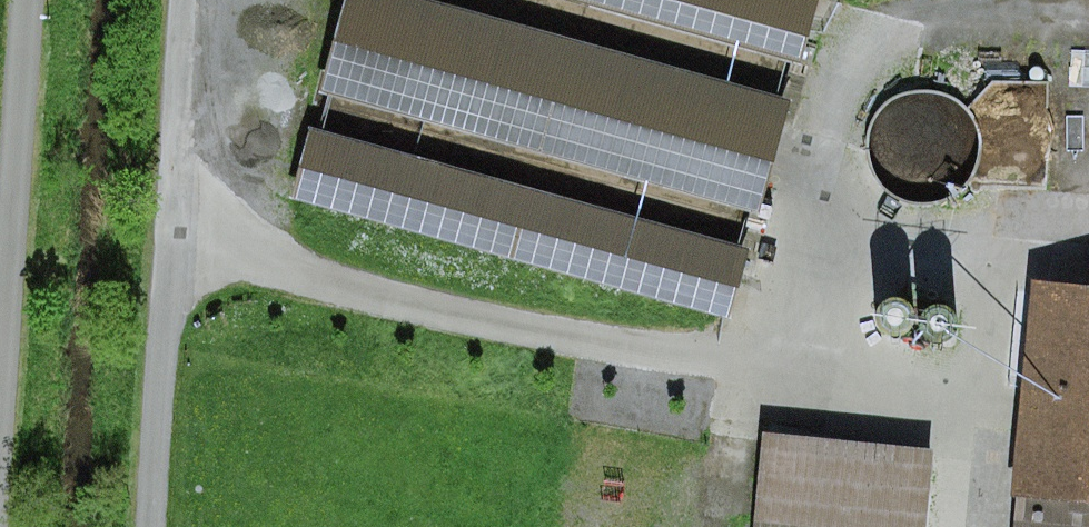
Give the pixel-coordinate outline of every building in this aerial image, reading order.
[(402,0),(369,0),(341,103),(782,222),(812,111),(402,0)] [(814,62),(831,0),(578,0),(814,62)] [(763,256),(337,141),(322,196),(748,311),(763,256)] [(1057,289),(1034,526),(1088,526),(1088,292),(1057,289)] [(778,431),(770,511),(933,526),(940,526),(948,448),(778,431)]
